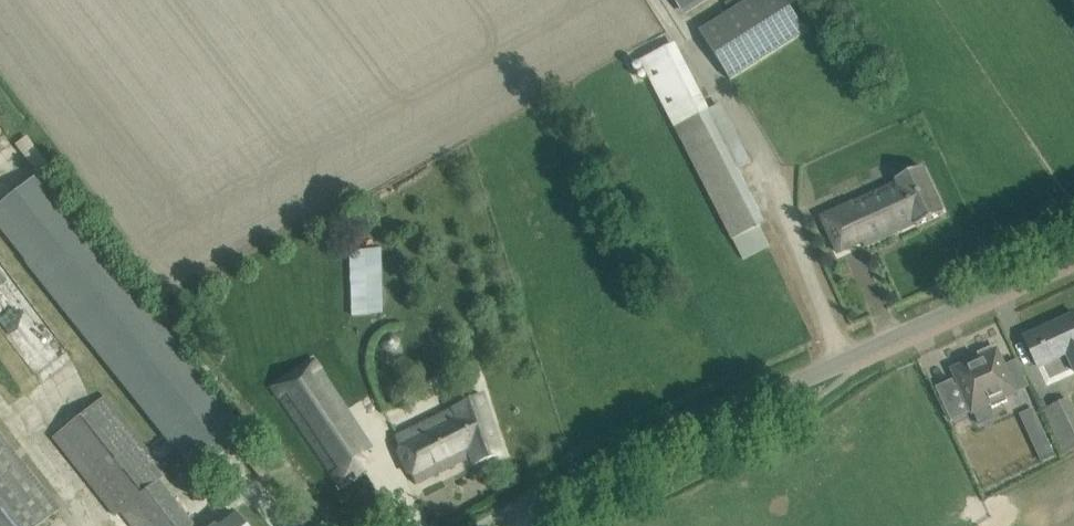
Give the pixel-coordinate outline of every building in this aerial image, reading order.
[(688,16),(712,0),(678,0),(688,16)] [(700,33),(732,81),(807,32),(786,0),(732,0),(726,4),(732,12),(700,33)] [(675,44),(642,61),(676,128),(709,111),(675,44)] [(897,179),(901,188),(856,209),(853,204),(823,217),(839,253),(863,242),(866,247),(917,224),(918,225),(944,213),(923,167),(897,179)] [(197,474),(247,433),(38,173),(0,203),(0,232),(83,335),(78,340),(86,349),(92,344),(197,474)] [(379,248),(348,248),(349,315),(380,315),(379,248)] [(1026,337),(1040,368),(1067,355),(1073,370),(1073,314),(1026,337)] [(981,358),(953,370),(957,377),(960,384),(972,411),(972,412),(991,403),(992,407),(1006,400),(1005,398),(1017,392),(998,350),(994,352),(991,347),(978,353),(981,358)] [(308,361),(269,389),(338,485),(362,468),(354,457),(368,448),(308,361)] [(501,456),(482,394),(393,436),(417,484),(467,459),(468,461),(472,460),(474,465),(501,456)] [(52,438),(114,515),(121,510),(133,525),(197,525),(160,479),(167,473),(105,396),(52,438)] [(1065,452),(1073,447),(1073,415),(1067,400),(1045,410),(1065,452)] [(1034,408),(1020,415),(1042,463),(1056,456),(1034,408)] [(60,509),(0,432),(0,525),(38,525),(60,509)] [(368,476),(352,485),(360,500),(370,520),(401,503),(391,484),(383,469),(379,471),(378,468),(374,462),(364,467),(367,474),(368,476)] [(233,511),(214,525),(244,525),(233,511)]
